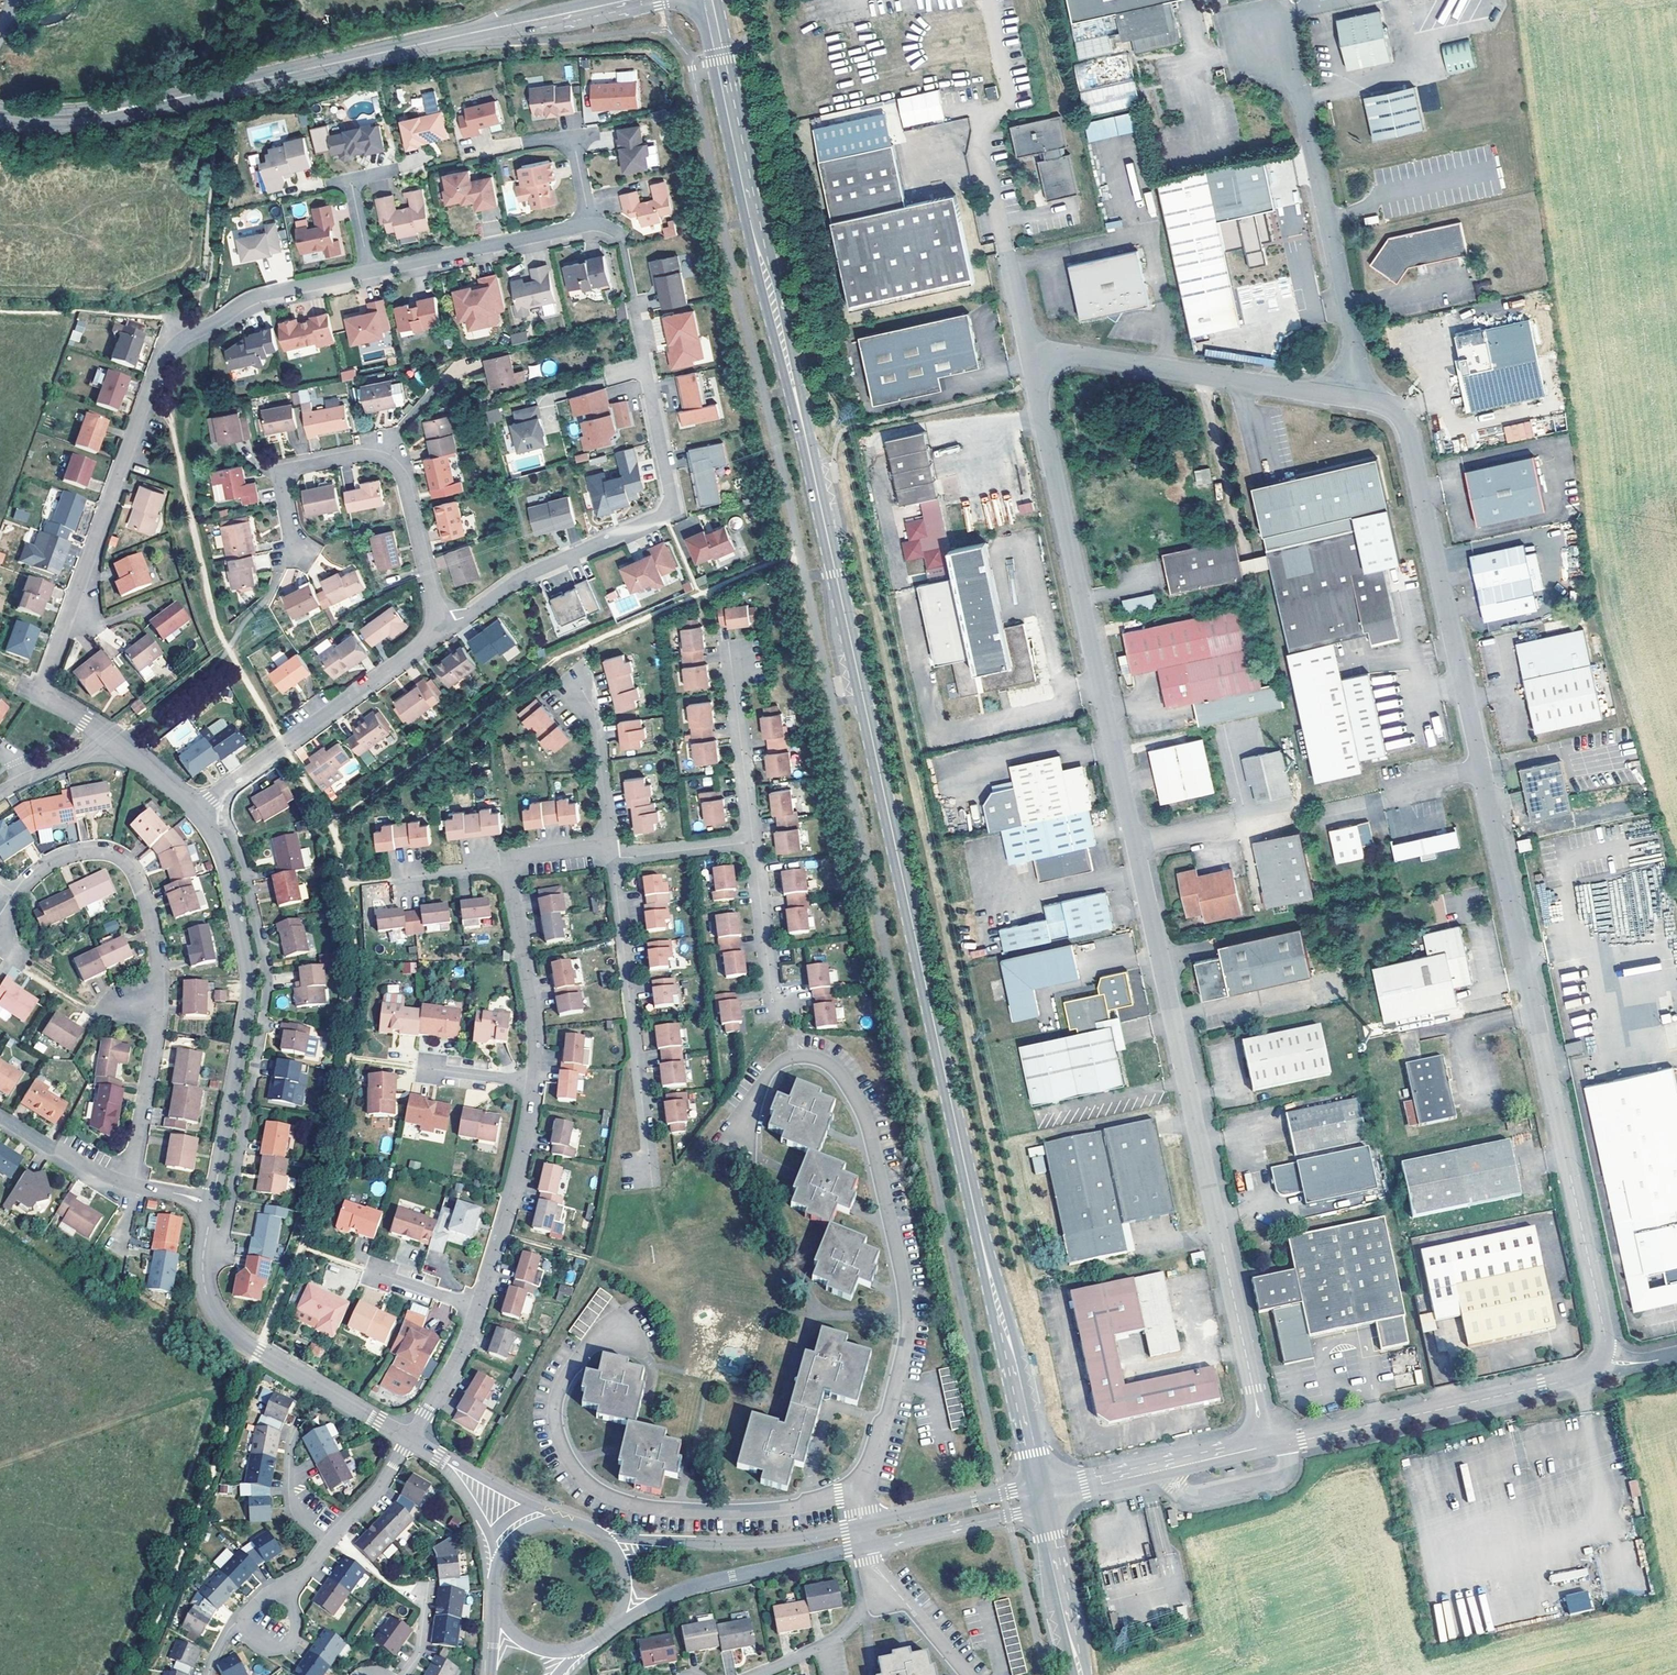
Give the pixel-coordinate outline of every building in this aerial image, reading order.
[(1169,2),(1178,0),(1065,0),(1070,23),(1067,24),(1075,61),(1110,53),(1106,36),(1121,33),(1122,36),(1128,36),(1129,39),(1133,54),(1177,45),(1169,2)] [(1386,28),(1382,9),(1338,18),(1349,68),(1393,58),(1388,35),(1390,35),(1389,28),(1386,28)] [(1477,65),(1471,36),(1444,43),(1449,71),(1477,65)] [(1074,65),(1084,117),(1139,105),(1133,80),(1117,83),(1115,72),(1123,70),(1122,63),(1115,65),(1113,57),(1090,62),(1089,62),(1074,65)] [(637,82),(592,85),(594,109),(618,108),(618,106),(624,106),(624,107),(639,107),(637,82)] [(572,86),(556,88),(556,85),(531,89),(535,116),(549,114),(551,113),(553,113),(553,115),(575,112),(572,86)] [(1426,128),(1417,85),(1366,95),(1375,139),(1426,128)] [(985,88),(987,100),(998,98),(996,86),(985,88)] [(422,94),(425,113),(438,111),(434,91),(422,94)] [(939,91),(896,98),(902,127),(944,120),(939,91)] [(502,122),(497,101),(467,108),(468,114),(460,116),(465,137),(482,133),(480,127),(502,122)] [(1138,127),(1135,111),(1085,122),(1088,138),(1138,127)] [(447,137),(441,112),(402,122),(409,149),(419,147),(418,144),(427,142),(426,140),(430,139),(434,138),(434,140),(447,137)] [(813,128),(820,159),(892,144),(885,112),(813,128)] [(1067,144),(1060,113),(1010,124),(1018,155),(1040,151),(1042,159),(1038,159),(1047,199),(1078,192),(1069,152),(1065,153),(1063,145),(1067,144)] [(380,125),(372,127),(371,124),(356,128),(356,129),(340,132),(341,134),(330,136),(334,153),(341,152),(342,157),(346,160),(352,159),(355,154),(354,151),(357,150),(360,150),(360,151),(366,150),(366,152),(367,154),(385,150),(380,125)] [(644,145),(641,126),(620,129),(621,138),(619,139),(620,149),(622,149),(624,148),(625,153),(625,156),(623,157),(625,171),(649,168),(647,154),(650,153),(649,144),(644,145)] [(264,169),(269,192),(282,189),(286,180),(286,177),(285,173),(312,166),(305,137),(286,142),(286,145),(270,149),(271,153),(268,154),(270,161),(271,167),(264,169)] [(906,205),(893,144),(892,144),(820,159),(853,309),(975,282),(956,194),(906,205)] [(250,165),(259,164),(258,154),(249,155),(250,165)] [(1265,213),(1275,211),(1263,160),(1156,185),(1182,296),(1192,339),(1242,328),(1225,254),(1244,249),(1248,270),(1267,266),(1262,245),(1272,243),(1265,213)] [(271,167),(270,161),(262,163),(264,169),(271,167)] [(520,168),(524,185),(517,187),(520,200),(531,198),(534,209),(556,204),(554,190),(551,191),(549,181),(556,180),(552,161),(520,168)] [(473,181),(470,170),(446,175),(449,189),(447,193),(449,203),(464,200),(465,203),(471,202),(471,198),(473,198),(475,198),(476,201),(477,210),(498,206),(493,177),(473,181)] [(672,212),(665,181),(652,184),(656,199),(651,201),(652,203),(649,204),(646,205),(646,202),(641,203),(638,190),(621,194),(626,213),(631,216),(640,214),(643,225),(662,221),(660,215),(672,212)] [(430,229),(422,189),(409,192),(410,197),(412,207),(407,208),(408,211),(405,212),(402,212),(401,209),(396,211),(393,195),(377,198),(382,224),(386,223),(395,221),(397,230),(398,238),(418,234),(417,231),(430,229)] [(341,254),(338,241),(334,242),(333,234),(331,228),(335,223),(331,205),(313,209),(310,226),(297,229),(302,253),(325,249),(327,257),(341,254)] [(1365,225),(1378,223),(1377,216),(1364,218),(1365,225)] [(674,220),(669,221),(670,226),(664,228),(666,237),(678,234),(674,220)] [(1107,229),(1122,225),(1120,220),(1106,223),(1107,229)] [(1470,252),(1463,220),(1390,236),(1372,263),(1397,281),(1408,266),(1418,264),(1424,263),(1470,252)] [(386,223),(388,232),(397,230),(395,221),(386,223)] [(282,251),(279,236),(276,223),(266,225),(268,232),(240,238),(244,260),(257,257),(273,254),(272,253),(282,251)] [(1107,314),(1108,315),(1114,314),(1121,312),(1121,310),(1149,304),(1138,249),(1074,263),(1069,264),(1080,319),(1107,314)] [(664,307),(688,302),(678,255),(651,261),(654,273),(658,276),(659,280),(661,288),(664,307)] [(584,287),(584,290),(594,288),(594,286),(601,285),(602,291),(612,289),(605,256),(587,259),(587,261),(588,264),(580,266),(579,263),(565,266),(570,290),(584,287)] [(555,301),(547,265),(531,269),(534,281),(529,282),(524,283),(523,279),(513,281),(518,304),(514,305),(517,317),(530,313),(529,307),(555,301)] [(506,310),(498,275),(480,279),(481,285),(482,288),(478,289),(478,290),(473,291),(472,287),(455,291),(460,310),(466,308),(469,318),(471,329),(490,325),(491,325),(497,324),(497,321),(500,320),(498,312),(506,310)] [(396,307),(401,331),(415,328),(416,331),(425,328),(425,327),(442,323),(436,296),(418,301),(419,302),(419,305),(415,306),(411,307),(410,304),(396,307)] [(392,330),(385,299),(369,303),(371,313),(365,314),(348,318),(354,344),(385,337),(384,332),(392,330)] [(617,307),(619,320),(621,320),(628,318),(626,305),(617,307)] [(469,318),(466,308),(460,310),(462,320),(469,318)] [(700,336),(695,309),(667,315),(670,328),(668,329),(671,343),(673,342),(674,346),(675,349),(672,350),(670,353),(673,367),(696,362),(695,358),(705,356),(701,336),(700,336)] [(981,366),(968,311),(859,336),(875,404),(944,389),(940,375),(981,366)] [(282,323),(283,327),(281,327),(287,349),(318,342),(319,346),(336,342),(329,313),(312,317),(312,320),(298,324),(295,324),(294,320),(282,323)] [(1456,332),(1473,409),(1547,392),(1530,316),(1456,332)] [(80,342),(85,321),(76,319),(71,340),(80,342)] [(132,362),(142,326),(120,320),(109,355),(132,362)] [(278,349),(273,328),(262,330),(263,331),(251,334),(251,336),(247,337),(248,339),(246,339),(244,339),(227,351),(231,368),(233,367),(253,363),(258,366),(265,364),(263,357),(269,356),(268,352),(278,349)] [(512,335),(514,344),(529,341),(527,332),(512,335)] [(454,342),(452,333),(445,335),(447,343),(454,342)] [(1204,355),(1274,366),(1275,359),(1205,348),(1204,355)] [(488,355),(489,359),(509,354),(508,350),(488,355)] [(510,354),(509,354),(489,359),(485,360),(488,374),(492,373),(495,387),(516,381),(526,379),(524,371),(514,373),(510,354)] [(1309,371),(1311,360),(1301,358),(1300,369),(1309,371)] [(529,378),(541,376),(539,364),(527,366),(529,378)] [(92,382),(100,385),(106,370),(98,367),(92,382)] [(107,367),(96,400),(118,407),(125,385),(123,384),(126,373),(107,367)] [(355,369),(340,372),(342,382),(357,378),(355,369)] [(704,405),(708,404),(701,370),(697,371),(704,405)] [(704,405),(697,371),(677,375),(679,384),(681,384),(685,403),(687,403),(687,405),(688,408),(684,409),(680,410),(683,424),(692,422),(691,420),(720,414),(718,402),(708,404),(704,405)] [(365,385),(370,409),(388,405),(387,402),(396,400),(396,398),(392,383),(392,380),(365,385)] [(392,383),(396,398),(404,397),(400,381),(392,383)] [(685,403),(681,384),(679,384),(684,409),(688,408),(687,405),(687,403),(685,403)] [(611,406),(610,403),(606,387),(572,397),(577,414),(588,411),(591,418),(585,420),(589,433),(594,431),(598,445),(614,440),(612,435),(619,429),(617,422),(620,421),(622,425),(634,421),(627,398),(615,402),(616,404),(613,405),(611,406)] [(302,404),(312,401),(309,391),(300,393),(302,404)] [(324,401),(326,408),(339,405),(337,398),(324,401)] [(314,411),(312,401),(302,404),(309,437),(318,436),(317,433),(351,425),(346,404),(314,411)] [(263,410),(268,430),(283,427),(284,430),(297,428),(292,404),(263,410)] [(216,410),(217,415),(241,410),(240,405),(216,410)] [(520,451),(547,444),(544,435),(543,434),(541,428),(542,427),(540,418),(542,418),(539,406),(515,412),(518,423),(513,424),(520,451)] [(499,407),(487,411),(490,422),(502,418),(499,407)] [(217,415),(223,443),(246,438),(242,417),(241,410),(217,415)] [(77,444),(99,451),(104,436),(106,430),(104,429),(108,418),(87,412),(77,444)] [(450,414),(428,420),(431,435),(432,438),(429,438),(433,456),(447,452),(456,450),(453,435),(455,434),(450,414)] [(223,443),(217,415),(211,416),(216,444),(223,443)] [(242,417),(246,438),(253,437),(249,415),(242,417)] [(1503,426),(1506,443),(1533,438),(1531,421),(1503,426)] [(587,448),(598,445),(594,431),(589,433),(583,435),(587,448)] [(949,545),(925,431),(888,439),(902,504),(920,501),(924,517),(906,521),(910,540),(926,537),(927,541),(931,540),(933,548),(949,545)] [(722,442),(689,449),(692,464),(694,471),(691,472),(698,506),(721,502),(716,477),(714,467),(727,464),(722,442)] [(608,480),(591,484),(599,514),(608,512),(611,508),(612,507),(632,502),(631,498),(640,496),(638,489),(646,487),(635,447),(618,451),(624,476),(608,480)] [(454,481),(447,452),(433,456),(425,458),(429,472),(435,496),(463,489),(461,479),(454,481)] [(574,455),(575,463),(589,461),(588,453),(574,455)] [(75,454),(67,479),(88,485),(96,461),(75,454)] [(593,463),(609,459),(607,454),(591,458),(593,463)] [(1547,509),(1534,455),(1466,470),(1477,524),(1547,509)] [(1384,567),(1401,563),(1388,507),(1376,458),(1254,487),(1271,557),(1254,560),(1256,567),(1273,563),(1293,651),(1334,642),(1372,633),(1374,644),(1401,638),(1393,604),(1384,567)] [(714,467),(716,477),(729,475),(727,464),(714,467)] [(249,479),(246,465),(217,470),(219,482),(229,481),(232,497),(247,494),(248,502),(263,499),(260,480),(250,482),(249,479)] [(1208,468),(1193,471),(1196,485),(1212,482),(1208,468)] [(589,476),(591,484),(608,480),(605,472),(589,476)] [(370,481),(371,485),(365,487),(348,491),(352,511),(387,503),(382,483),(381,478),(370,481)] [(145,483),(169,491),(170,487),(146,480),(145,483)] [(163,511),(169,491),(145,483),(139,503),(140,504),(143,505),(141,510),(139,509),(134,524),(157,531),(163,511)] [(343,508),(339,487),(322,491),(321,487),(306,491),(311,515),(343,508)] [(54,521),(50,534),(51,534),(72,541),(76,529),(80,530),(90,497),(67,490),(57,522),(54,521)] [(530,507),(537,533),(551,530),(550,527),(553,526),(557,525),(558,528),(577,523),(570,496),(551,501),(552,502),(530,507)] [(443,527),(446,538),(466,533),(458,500),(436,505),(441,524),(441,527),(443,527)] [(1019,514),(1033,511),(1031,502),(1018,504),(1019,514)] [(16,508),(13,519),(27,523),(30,512),(16,508)] [(167,512),(163,511),(157,531),(161,533),(167,512)] [(227,525),(254,519),(253,515),(226,520),(227,525)] [(254,519),(227,525),(234,558),(237,558),(258,553),(261,553),(254,519)] [(708,535),(707,532),(705,528),(687,536),(698,560),(715,553),(716,555),(735,547),(726,524),(713,530),(714,532),(708,535)] [(375,570),(403,562),(401,552),(403,551),(397,529),(366,537),(375,570)] [(61,575),(69,549),(73,550),(76,542),(72,541),(51,534),(45,550),(34,546),(28,562),(40,566),(40,567),(61,575)] [(1245,569),(1256,567),(1254,560),(1243,563),(1237,534),(1164,551),(1172,591),(1246,575),(1245,569)] [(925,557),(930,582),(919,585),(936,664),(953,661),(961,696),(1037,680),(1024,623),(1005,627),(987,542),(950,550),(949,545),(933,548),(931,540),(927,541),(926,537),(910,540),(903,541),(906,560),(925,557)] [(676,567),(665,541),(650,548),(652,554),(642,558),(643,560),(639,562),(636,563),(635,561),(623,566),(633,589),(651,581),(659,584),(665,581),(662,573),(676,567)] [(481,574),(470,544),(448,551),(453,564),(459,582),(481,574)] [(1527,554),(1525,544),(1469,556),(1473,572),(1483,621),(1538,609),(1534,590),(1527,554)] [(64,576),(73,550),(69,549),(61,575),(64,576)] [(1536,552),(1527,554),(1534,590),(1544,588),(1536,552)] [(261,580),(259,572),(257,563),(260,562),(258,553),(237,558),(239,566),(235,567),(240,585),(261,580)] [(435,558),(438,568),(447,566),(443,555),(435,558)] [(130,584),(128,585),(122,587),(128,600),(158,587),(153,575),(155,574),(148,558),(121,568),(126,580),(129,579),(130,584)] [(327,607),(368,586),(358,567),(345,575),(338,578),(335,574),(324,580),(328,589),(321,593),(325,602),(327,607)] [(338,578),(345,575),(342,570),(335,574),(338,578)] [(695,579),(698,586),(708,582),(705,575),(695,579)] [(34,577),(21,608),(44,617),(58,586),(34,577)] [(600,608),(587,578),(575,583),(576,586),(566,591),(567,592),(565,593),(563,593),(562,590),(551,595),(554,602),(551,603),(555,613),(558,612),(563,623),(588,613),(588,614),(600,608)] [(687,590),(695,587),(691,580),(684,583),(687,590)] [(321,593),(315,582),(288,596),(298,615),(325,602),(321,593)] [(636,594),(628,595),(627,587),(605,591),(609,612),(638,607),(636,594)] [(1122,600),(1125,614),(1157,608),(1154,594),(1122,600)] [(363,627),(376,644),(393,631),(399,627),(401,630),(411,623),(396,603),(363,627)] [(746,609),(746,606),(734,608),(733,605),(716,607),(719,626),(727,625),(727,628),(736,627),(748,626),(748,622),(756,621),(755,608),(746,609)] [(1159,667),(1168,706),(1195,700),(1200,725),(1287,706),(1281,682),(1264,685),(1245,605),(1152,626),(1123,632),(1128,653),(1132,671),(1132,673),(1159,667)] [(167,641),(191,622),(178,606),(155,624),(163,634),(162,635),(167,641)] [(490,634),(502,624),(499,620),(484,632),(487,636),(490,634)] [(702,666),(700,650),(703,649),(702,641),(701,628),(697,628),(696,620),(683,621),(684,630),(681,630),(683,643),(680,643),(686,690),(708,687),(706,671),(705,666),(702,666)] [(36,643),(40,645),(44,632),(22,624),(10,654),(29,661),(36,643)] [(154,625),(162,635),(163,634),(155,624),(154,625)] [(516,643),(502,624),(490,634),(487,636),(484,632),(470,643),(485,662),(499,651),(501,654),(516,643)] [(1603,719),(1584,629),(1516,644),(1535,733),(1603,719)] [(324,653),(338,672),(353,660),(355,663),(371,651),(357,632),(342,643),(340,640),(324,653)] [(154,664),(166,654),(153,637),(130,656),(143,672),(148,679),(152,676),(155,674),(153,671),(150,667),(154,664)] [(1342,679),(1334,642),(1293,651),(1307,727),(1299,729),(1305,757),(1313,756),(1319,780),(1362,771),(1359,759),(1387,753),(1370,673),(1342,679)] [(36,643),(29,661),(33,662),(40,645),(36,643)] [(540,655),(544,653),(548,651),(546,645),(538,648),(540,655)] [(438,668),(450,683),(467,670),(470,673),(478,667),(464,648),(438,668)] [(304,653),(303,651),(275,671),(288,690),(316,669),(304,653)] [(134,688),(107,653),(79,676),(97,698),(109,688),(113,693),(119,688),(121,691),(125,695),(134,688)] [(1132,671),(1128,653),(1119,655),(1123,673),(1132,671)] [(624,656),(605,661),(608,670),(616,699),(619,712),(638,707),(636,699),(641,698),(638,688),(636,689),(632,673),(634,672),(631,662),(627,664),(624,656)] [(340,675),(355,663),(353,660),(338,672),(340,675)] [(452,686),(470,673),(467,670),(450,683),(452,686)] [(419,684),(420,686),(422,688),(413,695),(412,693),(397,704),(400,707),(411,721),(412,723),(435,705),(442,699),(440,696),(429,682),(427,678),(419,684)] [(429,682),(440,696),(443,693),(433,679),(429,682)] [(422,688),(420,686),(412,693),(413,695),(422,688)] [(8,708),(10,704),(0,698),(0,703),(8,708)] [(557,751),(571,739),(565,731),(560,725),(559,726),(554,719),(555,719),(546,708),(543,705),(537,699),(521,712),(526,719),(525,720),(531,728),(535,724),(540,731),(538,733),(543,739),(542,740),(548,748),(552,745),(557,751)] [(136,708),(142,716),(151,709),(145,701),(136,708)] [(1,720),(8,708),(0,703),(0,721),(1,720)] [(712,716),(710,703),(688,706),(695,765),(718,762),(716,746),(715,741),(713,741),(711,725),(713,725),(712,716)] [(411,721),(400,707),(397,710),(407,724),(411,721)] [(791,773),(784,727),(781,727),(780,715),(776,715),(775,707),(763,708),(764,717),(760,717),(762,731),(763,739),(766,739),(768,755),(765,755),(766,762),(768,776),(791,773)] [(376,713),(378,716),(392,734),(394,732),(379,712),(376,713)] [(367,725),(378,716),(376,713),(365,722),(367,725)] [(222,757),(224,760),(232,754),(249,743),(236,724),(233,726),(227,716),(223,716),(202,730),(208,738),(210,741),(222,757)] [(362,757),(392,734),(378,716),(367,725),(365,722),(355,730),(359,735),(351,741),(362,757)] [(176,751),(198,733),(186,718),(164,735),(176,751)] [(642,721),(620,723),(622,737),(624,750),(643,747),(642,739),(647,739),(646,729),(643,729),(642,721)] [(210,741),(208,738),(181,757),(195,776),(204,769),(222,757),(210,741)] [(1215,792),(1203,738),(1150,750),(1156,777),(1161,803),(1215,792)] [(308,768),(325,790),(344,776),(339,769),(352,759),(340,744),(329,752),(323,756),(320,752),(311,759),(314,763),(308,768)] [(1294,795),(1282,749),(1244,758),(1249,780),(1250,785),(1255,784),(1259,804),(1294,795)] [(1001,829),(1087,810),(1092,809),(1084,771),(1064,775),(1063,769),(1060,755),(1010,766),(1015,786),(992,791),(984,803),(990,831),(1001,829)] [(1572,812),(1561,760),(1521,768),(1532,820),(1572,812)] [(1064,775),(1084,771),(1082,765),(1063,769),(1064,775)] [(653,796),(652,785),(648,786),(647,778),(626,781),(628,790),(630,807),(634,806),(636,820),(637,833),(657,830),(656,822),(661,822),(659,811),(657,812),(656,804),(652,804),(651,796),(653,796)] [(279,785),(265,793),(266,795),(262,798),(256,801),(259,805),(266,818),(268,821),(292,807),(290,803),(297,799),(286,779),(279,783),(279,785)] [(75,794),(79,818),(90,816),(89,812),(116,807),(112,783),(75,789),(75,794)] [(792,812),(790,790),(770,793),(772,805),(774,805),(774,807),(774,809),(772,809),(773,815),(776,815),(778,831),(775,832),(776,837),(778,853),(800,850),(797,821),(795,812),(792,812)] [(723,799),(720,800),(719,791),(699,794),(700,802),(703,802),(706,824),(726,822),(724,809),(722,809),(722,808),(722,806),(724,806),(723,799)] [(66,795),(28,801),(18,807),(25,819),(32,831),(39,828),(50,826),(50,824),(55,823),(70,821),(70,823),(80,821),(79,818),(75,794),(66,795)] [(569,799),(559,801),(560,802),(543,804),(543,802),(533,804),(534,809),(526,810),(528,828),(538,827),(546,826),(546,825),(562,823),(562,824),(568,823),(581,822),(578,803),(570,804),(569,799)] [(259,822),(266,818),(259,805),(252,809),(259,822)] [(145,837),(146,839),(149,838),(154,845),(158,842),(171,831),(153,809),(134,824),(145,837)] [(493,810),(483,811),(483,813),(466,815),(466,813),(456,814),(457,819),(449,820),(451,839),(462,838),(469,837),(469,836),(485,834),(485,835),(493,834),(504,832),(501,814),(493,815),(493,810)] [(1087,810),(1001,829),(1009,864),(1033,859),(1034,864),(1038,882),(1092,870),(1087,847),(1095,846),(1087,810)] [(37,839),(32,831),(25,819),(11,827),(0,834),(0,847),(7,858),(37,839)] [(11,827),(6,820),(0,824),(0,834),(11,827)] [(421,821),(411,823),(412,825),(395,826),(395,825),(385,826),(386,831),(377,832),(380,850),(393,849),(398,848),(398,847),(414,846),(420,846),(432,844),(430,825),(422,827),(421,821)] [(1372,844),(1367,822),(1331,830),(1338,863),(1364,857),(1362,847),(1372,844)] [(1456,825),(1435,830),(1436,835),(1457,830),(1456,825)] [(52,828),(38,830),(40,844),(54,842),(52,828)] [(169,865),(170,868),(174,883),(191,878),(198,876),(188,845),(174,828),(171,831),(158,842),(165,852),(169,865)] [(1429,836),(1392,844),(1395,858),(1420,853),(1422,860),(1436,857),(1434,850),(1460,845),(1457,830),(1436,835),(1435,830),(1431,831),(1428,831),(1429,836)] [(1391,839),(1392,844),(1429,836),(1428,831),(1391,839)] [(1263,841),(1255,851),(1269,909),(1315,898),(1300,833),(1263,841)] [(278,867),(281,876),(296,872),(306,870),(299,835),(275,840),(279,857),(281,866),(278,867)] [(1532,848),(1530,838),(1519,840),(1521,850),(1532,848)] [(1254,847),(1255,851),(1263,841),(1253,843),(1254,847)] [(166,869),(170,868),(169,865),(165,852),(158,842),(154,845),(161,854),(166,869)] [(138,856),(143,865),(156,859),(151,850),(138,856)] [(1241,912),(1232,870),(1203,876),(1198,877),(1196,868),(1179,872),(1188,915),(1205,912),(1207,920),(1241,912)] [(73,887),(81,906),(116,890),(107,869),(71,885),(73,887)] [(733,882),(732,869),(712,872),(715,894),(712,894),(713,903),(733,901),(732,892),(735,892),(734,886),(732,886),(732,884),(732,882),(733,882)] [(303,902),(296,872),(281,876),(275,877),(282,907),(303,902)] [(808,910),(803,872),(781,875),(782,887),(784,896),(786,896),(788,912),(786,913),(787,919),(788,919),(789,920),(789,922),(787,922),(789,935),(808,933),(805,910),(808,910)] [(174,883),(167,885),(173,903),(178,918),(201,910),(191,878),(174,883)] [(670,895),(668,885),(663,886),(662,878),(643,880),(645,890),(646,898),(647,898),(648,906),(645,907),(646,915),(645,915),(646,920),(648,933),(666,931),(665,923),(670,922),(669,912),(667,912),(666,904),(669,903),(667,895),(670,895)] [(81,906),(73,887),(42,901),(44,906),(37,909),(46,930),(54,926),(53,922),(82,908),(81,906)] [(543,917),(560,914),(566,913),(561,888),(540,892),(541,900),(542,906),(543,908),(541,908),(543,917)] [(1113,929),(1106,893),(1044,907),(1046,921),(999,931),(1004,953),(1113,929)] [(90,916),(102,911),(97,901),(86,906),(90,916)] [(480,919),(492,918),(490,901),(474,903),(461,904),(464,929),(481,927),(480,919)] [(398,916),(395,916),(395,914),(377,916),(380,933),(407,929),(407,936),(425,934),(425,927),(452,924),(450,907),(432,909),(432,912),(429,912),(422,913),(405,915),(398,916)] [(560,914),(543,917),(545,931),(547,943),(564,940),(562,930),(565,929),(564,921),(561,921),(560,914)] [(740,930),(738,917),(716,919),(719,949),(720,957),(723,957),(726,979),(746,977),(745,970),(743,971),(743,969),(742,967),(744,967),(743,954),(740,954),(738,938),(741,938),(740,930)] [(303,927),(301,919),(278,923),(280,932),(282,932),(284,944),(287,957),(309,953),(304,927),(303,927)] [(117,921),(104,923),(106,931),(118,929),(117,921)] [(191,929),(195,946),(195,949),(196,952),(191,954),(193,967),(218,961),(210,925),(191,929)] [(1472,982),(1460,925),(1424,932),(1429,954),(1374,965),(1385,1020),(1459,1004),(1455,986),(1472,982)] [(1312,975),(1302,928),(1220,946),(1222,957),(1196,962),(1201,986),(1204,1000),(1312,975)] [(98,948),(106,965),(121,959),(134,953),(126,935),(116,939),(113,931),(102,936),(106,944),(98,948)] [(400,940),(399,931),(389,932),(390,941),(400,940)] [(649,953),(648,953),(649,958),(651,971),(669,969),(668,961),(673,960),(672,950),(670,950),(669,942),(648,945),(649,953)] [(1001,960),(1014,1020),(1039,1015),(1034,988),(1079,978),(1072,945),(1001,960)] [(106,965),(98,948),(76,958),(86,978),(97,973),(108,969),(106,965)] [(323,957),(324,966),(338,965),(337,956),(323,957)] [(402,962),(402,973),(416,973),(416,962),(402,962)] [(558,990),(575,987),(574,981),(577,980),(575,972),(572,972),(570,962),(553,965),(555,975),(558,990)] [(829,987),(826,965),(807,968),(808,980),(811,980),(811,982),(811,984),(809,984),(810,990),(813,990),(814,998),(816,998),(816,1006),(814,1006),(815,1013),(817,1013),(817,1014),(817,1016),(815,1017),(817,1029),(836,1027),(833,1004),(836,1004),(835,995),(833,996),(832,987),(829,987)] [(302,989),(297,990),(295,990),(297,1008),(320,1005),(318,988),(325,987),(324,966),(300,968),(302,982),(302,986),(302,989)] [(7,972),(1,981),(0,982),(0,996),(1,997),(0,998),(0,1001),(25,1017),(38,998),(23,987),(12,980),(14,977),(7,972)] [(185,1001),(185,1004),(187,1004),(186,1016),(207,1016),(208,981),(186,980),(185,1001)] [(654,991),(653,991),(654,995),(655,1009),(674,1006),(673,998),(678,998),(677,988),(675,988),(674,980),(653,982),(654,991)] [(318,988),(320,1005),(328,1005),(325,987),(318,988)] [(579,987),(575,987),(558,990),(559,999),(560,1005),(561,1008),(559,1008),(561,1017),(584,1012),(579,987)] [(215,1000),(225,1000),(226,990),(215,990),(215,1000)] [(1099,1023),(1110,1021),(1110,1018),(1104,993),(1064,1002),(1070,1030),(1077,1028),(1078,1033),(1020,1045),(1033,1106),(1124,1086),(1117,1050),(1111,1025),(1100,1028),(1099,1023)] [(400,1035),(419,1037),(419,1036),(422,1013),(404,1011),(404,1008),(405,1000),(403,997),(387,995),(384,997),(381,1033),(393,1034),(393,1032),(395,1032),(401,1032),(400,1035)] [(740,1008),(739,1002),(736,1003),(735,995),(716,997),(718,1014),(721,1014),(722,1026),(726,1026),(727,1034),(739,1032),(739,1024),(742,1024),(740,1008)] [(461,1011),(422,1007),(422,1013),(419,1036),(439,1038),(439,1035),(441,1035),(445,1035),(448,1039),(454,1039),(458,1037),(461,1011)] [(69,1048),(83,1028),(55,1009),(42,1029),(69,1048)] [(510,1015),(499,1013),(498,1017),(477,1014),(473,1041),(477,1041),(480,1044),(483,1044),(485,1044),(489,1041),(507,1043),(510,1015)] [(1110,1018),(1110,1021),(1111,1025),(1117,1050),(1127,1048),(1125,1038),(1120,1016),(1110,1018)] [(309,1029),(286,1025),(284,1038),(283,1042),(282,1052),(305,1056),(316,1058),(319,1041),(308,1039),(309,1029)] [(678,1026),(656,1029),(658,1042),(659,1051),(662,1050),(664,1067),(661,1067),(662,1073),(664,1088),(686,1085),(682,1056),(678,1026)] [(1331,1075),(1320,1026),(1242,1043),(1253,1093),(1331,1075)] [(565,1064),(586,1067),(590,1067),(591,1050),(584,1049),(585,1037),(568,1035),(566,1050),(566,1052),(565,1064)] [(100,1084),(119,1087),(120,1079),(113,1078),(114,1073),(116,1059),(127,1061),(130,1044),(119,1042),(120,1039),(103,1036),(95,1075),(96,1075),(95,1083),(100,1084)] [(37,1041),(33,1048),(44,1053),(47,1046),(37,1041)] [(1583,1050),(1581,1041),(1566,1044),(1568,1054),(1583,1050)] [(175,1084),(196,1088),(203,1054),(181,1050),(179,1062),(177,1061),(172,1083),(175,1084)] [(1405,1065),(1413,1101),(1419,1126),(1456,1118),(1448,1082),(1446,1069),(1443,1056),(1405,1065)] [(7,1091),(20,1071),(0,1059),(0,1087),(7,1091)] [(305,1076),(306,1066),(279,1061),(277,1071),(275,1070),(273,1080),(275,1081),(275,1084),(272,1100),(295,1105),(301,1075),(305,1076)] [(585,1075),(586,1067),(565,1064),(563,1080),(563,1082),(560,1082),(558,1099),(575,1101),(578,1075),(585,1075)] [(1673,1067),(1586,1086),(1635,1310),(1676,1301),(1676,1084),(1673,1067)] [(65,1102),(46,1089),(39,1084),(42,1081),(35,1076),(21,1096),(36,1106),(38,1108),(37,1111),(52,1122),(65,1102)] [(396,1091),(397,1077),(370,1077),(370,1090),(369,1090),(369,1116),(392,1116),(395,1113),(395,1105),(392,1102),(393,1095),(393,1091),(395,1091),(396,1091)] [(39,1084),(46,1089),(49,1085),(42,1081),(39,1084)] [(91,1119),(112,1124),(116,1104),(120,1104),(122,1088),(119,1087),(100,1084),(97,1100),(95,1100),(91,1119)] [(196,1122),(199,1109),(197,1108),(198,1105),(201,1089),(196,1088),(175,1084),(168,1117),(165,1117),(164,1125),(183,1129),(185,1121),(196,1122)] [(781,1143),(808,1154),(818,1158),(828,1132),(833,1120),(830,1118),(834,1104),(819,1098),(821,1094),(796,1084),(789,1102),(777,1098),(771,1114),(774,1116),(769,1130),(784,1136),(781,1143)] [(689,1111),(687,1094),(667,1096),(668,1104),(666,1105),(667,1111),(668,1126),(672,1126),(673,1134),(686,1132),(685,1124),(688,1124),(686,1111),(689,1111)] [(21,1096),(19,1099),(37,1111),(38,1108),(36,1106),(21,1096)] [(432,1106),(427,1105),(428,1101),(410,1097),(405,1123),(422,1127),(421,1131),(433,1133),(434,1129),(446,1132),(451,1107),(436,1104),(435,1106),(432,1106)] [(1359,1099),(1286,1114),(1294,1156),(1367,1140),(1359,1099)] [(1408,1128),(1419,1126),(1413,1101),(1403,1103),(1408,1128)] [(486,1117),(482,1116),(483,1114),(463,1111),(459,1136),(496,1143),(500,1120),(498,1117),(491,1115),(491,1118),(486,1117)] [(1160,1137),(1156,1120),(1042,1144),(1069,1266),(1127,1253),(1121,1226),(1176,1214),(1160,1137)] [(568,1148),(573,1125),(557,1121),(557,1123),(555,1122),(553,1130),(555,1131),(554,1138),(556,1138),(556,1141),(555,1145),(553,1154),(574,1158),(576,1150),(568,1148)] [(262,1142),(261,1146),(264,1146),(262,1157),(263,1158),(282,1161),(289,1128),(266,1123),(262,1142)] [(193,1158),(196,1140),(171,1135),(165,1166),(189,1170),(191,1157),(193,1158)] [(1521,1196),(1509,1142),(1402,1165),(1414,1219),(1521,1196)] [(7,1175),(18,1157),(4,1148),(3,1149),(0,1147),(0,1170),(7,1175)] [(1378,1189),(1369,1147),(1271,1168),(1276,1189),(1277,1191),(1278,1192),(1280,1194),(1282,1195),(1284,1195),(1286,1196),(1303,1192),(1306,1205),(1378,1189)] [(805,1218),(829,1228),(830,1227),(837,1210),(849,1214),(851,1209),(855,1197),(852,1196),(858,1182),(842,1176),(845,1168),(818,1158),(808,1154),(793,1192),(797,1193),(791,1207),(807,1213),(805,1218)] [(282,1178),(285,1162),(282,1161),(263,1158),(259,1173),(262,1175),(262,1177),(259,1193),(281,1198),(285,1178),(282,1178)] [(410,1160),(408,1167),(419,1169),(420,1162),(410,1160)] [(540,1201),(561,1206),(563,1198),(557,1196),(562,1170),(546,1166),(542,1183),(545,1183),(544,1186),(542,1193),(540,1201)] [(21,1168),(0,1200),(0,1203),(5,1207),(11,1197),(17,1200),(14,1204),(24,1210),(30,1209),(28,1199),(45,1196),(40,1170),(33,1172),(28,1172),(21,1168)] [(75,1195),(66,1190),(53,1209),(62,1215),(60,1217),(87,1235),(99,1216),(73,1199),(75,1195)] [(148,1200),(147,1208),(156,1209),(157,1201),(148,1200)] [(565,1207),(561,1206),(540,1201),(538,1212),(534,1229),(551,1233),(553,1222),(561,1223),(565,1207)] [(438,1222),(430,1246),(429,1249),(430,1249),(443,1253),(449,1235),(442,1233),(447,1218),(453,1220),(449,1231),(472,1239),(475,1229),(478,1219),(481,1210),(458,1202),(455,1212),(442,1208),(438,1222)] [(383,1215),(367,1209),(367,1210),(346,1203),(337,1227),(339,1230),(348,1233),(351,1232),(352,1229),(355,1230),(359,1231),(358,1234),(375,1240),(383,1215)] [(267,1262),(270,1263),(279,1219),(283,1220),(285,1210),(265,1206),(263,1216),(258,1215),(253,1241),(250,1240),(247,1258),(267,1262)] [(438,1222),(399,1210),(392,1233),(404,1237),(405,1235),(407,1236),(410,1237),(409,1239),(430,1246),(438,1222)] [(157,1213),(150,1249),(152,1249),(172,1253),(179,1217),(157,1213)] [(1409,1344),(1403,1317),(1405,1317),(1384,1218),(1287,1238),(1294,1271),(1251,1281),(1258,1314),(1272,1311),(1284,1366),(1313,1359),(1309,1338),(1375,1323),(1380,1349),(1409,1344)] [(830,1227),(829,1228),(814,1265),(818,1267),(812,1281),(828,1287),(826,1292),(851,1301),(858,1283),(870,1288),(871,1283),(876,1270),(873,1269),(878,1255),(863,1249),(866,1242),(830,1227)] [(1437,1323),(1461,1318),(1468,1346),(1556,1328),(1534,1227),(1421,1252),(1435,1313),(1437,1323)] [(167,1292),(175,1254),(172,1253),(152,1249),(145,1287),(167,1292)] [(516,1281),(536,1287),(540,1288),(545,1272),(537,1269),(541,1258),(524,1253),(519,1269),(516,1281)] [(1193,1266),(1204,1263),(1202,1253),(1191,1256),(1193,1266)] [(267,1262),(247,1258),(244,1273),(245,1275),(240,1279),(236,1278),(233,1296),(253,1299),(257,1280),(263,1281),(267,1262)] [(1212,1368),(1123,1387),(1112,1338),(1144,1331),(1150,1357),(1179,1351),(1163,1273),(1070,1293),(1097,1417),(1109,1424),(1219,1400),(1212,1368)] [(534,1295),(536,1287),(516,1281),(513,1289),(511,1296),(511,1298),(508,1298),(503,1315),(519,1319),(527,1293),(534,1295)] [(561,1283),(555,1299),(568,1303),(573,1287),(561,1283)] [(340,1301),(319,1291),(320,1289),(310,1285),(299,1309),(323,1320),(318,1330),(334,1337),(350,1304),(341,1299),(340,1301)] [(341,1299),(320,1289),(319,1291),(340,1301),(341,1299)] [(615,1298),(603,1290),(571,1333),(584,1342),(615,1298)] [(380,1315),(377,1314),(378,1311),(360,1302),(349,1326),(386,1343),(396,1322),(394,1318),(388,1315),(384,1316),(380,1315)] [(323,1320),(299,1309),(294,1318),(318,1330),(323,1320)] [(1435,1313),(1419,1317),(1423,1335),(1439,1332),(1437,1323),(1435,1313)] [(439,1340),(406,1319),(400,1335),(390,1352),(398,1356),(380,1385),(395,1394),(398,1395),(403,1396),(405,1396),(408,1395),(410,1393),(412,1391),(440,1344),(440,1343),(440,1342),(440,1341),(439,1340)] [(512,1345),(516,1335),(499,1329),(495,1339),(490,1354),(507,1359),(509,1353),(512,1354),(515,1345),(512,1345)] [(857,1406),(871,1355),(846,1347),(848,1339),(821,1331),(814,1357),(805,1355),(790,1408),(818,1416),(824,1394),(827,1395),(830,1396),(830,1399),(857,1406)] [(311,1342),(306,1351),(321,1358),(325,1349),(311,1342)] [(628,1425),(635,1426),(644,1387),(641,1386),(644,1371),(628,1367),(628,1362),(603,1356),(598,1375),(586,1373),(585,1377),(582,1391),(585,1392),(582,1406),(598,1410),(597,1417),(628,1425)] [(966,1426),(954,1366),(939,1369),(952,1429),(966,1426)] [(1414,1370),(1416,1384),(1423,1383),(1421,1369),(1414,1370)] [(467,1397),(482,1406),(485,1400),(488,1401),(492,1394),(490,1392),(495,1383),(480,1374),(474,1384),(467,1397)] [(281,1431),(284,1424),(290,1409),(293,1402),(264,1388),(258,1400),(268,1405),(264,1415),(268,1416),(263,1428),(281,1431)] [(487,1409),(482,1406),(467,1397),(462,1405),(458,1412),(460,1413),(455,1420),(474,1431),(487,1409)] [(810,1444),(818,1416),(790,1408),(784,1428),(778,1426),(779,1425),(752,1417),(738,1468),(763,1475),(761,1483),(787,1490),(794,1465),(803,1468),(810,1444)] [(263,1414),(258,1427),(263,1428),(268,1416),(264,1415),(263,1414)] [(666,1434),(635,1426),(628,1425),(619,1464),(622,1466),(619,1480),(635,1484),(635,1488),(661,1494),(665,1475),(678,1478),(678,1474),(681,1461),(678,1459),(681,1445),(665,1441),(666,1434)] [(277,1450),(281,1431),(263,1428),(258,1427),(257,1427),(252,1454),(275,1459),(277,1450)] [(309,1447),(317,1464),(339,1453),(325,1427),(304,1438),(309,1447)] [(317,1464),(331,1490),(353,1479),(339,1453),(317,1464)] [(275,1459),(252,1454),(246,1483),(253,1485),(270,1487),(273,1471),(275,1459)] [(396,1503),(410,1515),(416,1504),(419,1506),(431,1485),(413,1474),(396,1503)] [(1637,1481),(1629,1483),(1632,1497),(1640,1496),(1637,1481)] [(271,1508),(270,1487),(253,1485),(253,1497),(249,1498),(251,1521),(272,1520),(272,1519),(271,1508)] [(376,1524),(393,1540),(414,1519),(410,1515),(396,1503),(389,1511),(376,1524)] [(393,1540),(376,1524),(368,1532),(356,1545),(373,1561),(393,1540)] [(256,1548),(245,1555),(258,1567),(282,1552),(269,1531),(252,1542),(256,1548)] [(440,1588),(457,1590),(456,1579),(460,1578),(456,1533),(436,1547),(440,1588)] [(388,1559),(398,1549),(392,1543),(382,1553),(388,1559)] [(238,1588),(258,1567),(245,1555),(241,1550),(221,1571),(238,1588)] [(349,1593),(366,1570),(346,1556),(341,1564),(330,1579),(349,1593)] [(230,1597),(238,1588),(221,1571),(200,1592),(205,1598),(217,1609),(218,1610),(230,1597)] [(333,1616),(349,1593),(330,1579),(319,1594),(314,1601),(333,1616)] [(838,1582),(804,1588),(809,1614),(828,1610),(828,1609),(830,1608),(842,1606),(838,1582)] [(457,1590),(440,1588),(438,1606),(436,1617),(460,1619),(464,1591),(457,1590)] [(1565,1595),(1569,1614),(1592,1609),(1588,1590),(1565,1595)] [(201,1636),(218,1610),(217,1609),(205,1598),(199,1608),(195,1606),(183,1626),(201,1636)] [(1009,1599),(995,1603),(1015,1674),(1024,1674),(1030,1673),(1009,1599)] [(810,1626),(806,1602),(773,1609),(778,1634),(796,1630),(796,1629),(799,1628),(810,1626)] [(754,1644),(750,1621),(747,1621),(745,1613),(731,1616),(733,1624),(717,1627),(722,1652),(742,1649),(742,1647),(743,1646),(754,1644)] [(707,1650),(718,1647),(720,1647),(715,1622),(713,1622),(711,1614),(693,1617),(695,1626),(681,1628),(686,1652),(700,1649),(701,1651),(707,1650)] [(412,1630),(393,1616),(375,1641),(394,1655),(405,1640),(412,1630)] [(433,1644),(456,1647),(460,1619),(436,1617),(435,1624),(433,1644)] [(310,1652),(329,1666),(336,1657),(346,1643),(327,1630),(310,1652)] [(677,1662),(672,1637),(638,1644),(643,1667),(655,1665),(658,1664),(658,1666),(677,1662)] [(177,1660),(172,1672),(190,1674),(196,1659),(200,1649),(178,1640),(171,1658),(177,1660)] [(352,1648),(346,1643),(336,1657),(343,1662),(352,1648)] [(294,1674),(323,1674),(329,1666),(310,1652),(299,1667),(293,1674),(294,1674)] [(934,1667),(930,1668),(927,1654),(911,1657),(910,1652),(906,1653),(892,1655),(892,1658),(878,1662),(881,1674),(936,1674),(934,1667)] [(224,1661),(218,1664),(224,1674),(247,1674),(248,1674),(237,1654),(224,1661)] [(437,1655),(437,1656),(428,1673),(427,1674),(454,1674),(458,1667),(437,1655)]
